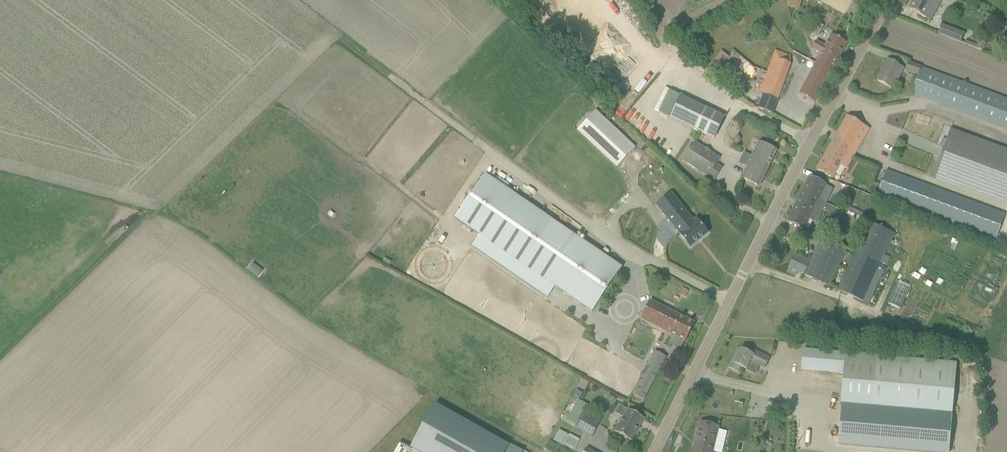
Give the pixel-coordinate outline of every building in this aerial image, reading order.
[(802,0),(790,0),(788,6),(799,10),(802,0)] [(908,9),(917,14),(928,20),(940,0),(913,0),(908,9)] [(756,10),(755,13),(757,17),(760,18),(764,16),(765,12),(763,9),(759,8),(756,10)] [(938,34),(960,43),(964,34),(941,26),(938,34)] [(847,43),(839,39),(832,35),(826,46),(817,41),(812,50),(821,54),(799,95),(815,103),(847,43)] [(978,40),(975,48),(982,51),(986,43),(978,40)] [(722,50),(706,68),(713,75),(729,57),(722,50)] [(763,94),(758,108),(772,113),(791,64),(788,63),(791,56),(775,50),(759,93),(763,94)] [(877,80),(886,85),(892,88),(903,68),(896,65),(887,60),(877,80)] [(908,63),(905,72),(917,77),(920,69),(921,67),(909,62),(908,63)] [(910,95),(1006,132),(1006,102),(920,69),(917,77),(910,95)] [(672,114),(670,117),(714,139),(725,117),(681,96),(680,99),(672,114)] [(595,110),(576,130),(616,167),(635,147),(595,110)] [(1006,206),(1006,151),(950,130),(953,122),(923,111),(914,135),(944,146),(932,179),(1006,206)] [(816,169),(833,179),(840,165),(847,169),(870,129),(847,116),(816,169)] [(753,157),(745,153),(739,164),(748,169),(742,180),(758,187),(776,151),(767,147),(759,143),(753,157)] [(720,160),(696,144),(683,163),(714,182),(722,170),(717,167),(720,160)] [(886,170),(877,195),(996,240),(1005,214),(886,170)] [(622,268),(485,174),(455,219),(480,236),(472,246),(547,298),(554,287),(592,312),(622,268)] [(809,176),(798,199),(821,210),(824,205),(818,203),(827,185),(809,176)] [(659,203),(657,205),(680,234),(684,239),(690,247),(707,233),(696,220),(693,222),(670,194),(659,203)] [(816,220),(821,210),(798,199),(787,222),(804,231),(811,217),(816,220)] [(867,222),(837,289),(863,302),(894,234),(867,222)] [(810,262),(804,258),(795,254),(788,267),(829,286),(846,250),(821,238),(810,262)] [(248,270),(257,277),(261,272),(252,265),(248,270)] [(998,289),(993,287),(989,297),(994,299),(998,289)] [(641,319),(685,341),(694,323),(650,301),(641,319)] [(889,334),(844,332),(829,331),(829,343),(888,346),(889,334)] [(750,362),(764,369),(769,358),(755,351),(753,355),(741,349),(738,354),(736,353),(729,368),(738,372),(741,367),(746,369),(750,362)] [(804,349),(802,371),(843,375),(846,353),(804,349)] [(666,357),(655,351),(632,394),(643,400),(666,357)] [(837,443),(937,451),(948,451),(956,363),(846,353),(843,375),(841,403),(837,443)] [(578,400),(566,422),(568,423),(592,437),(600,424),(583,414),(588,405),(580,401),(578,400)] [(437,401),(412,445),(423,451),(505,451),(510,442),(437,401)] [(765,413),(773,415),(776,403),(768,401),(765,413)] [(623,418),(615,432),(619,434),(620,436),(624,439),(626,438),(631,441),(644,419),(628,409),(623,418)] [(719,427),(699,422),(692,451),(712,451),(719,427)] [(554,440),(564,446),(570,436),(560,430),(554,440)]
